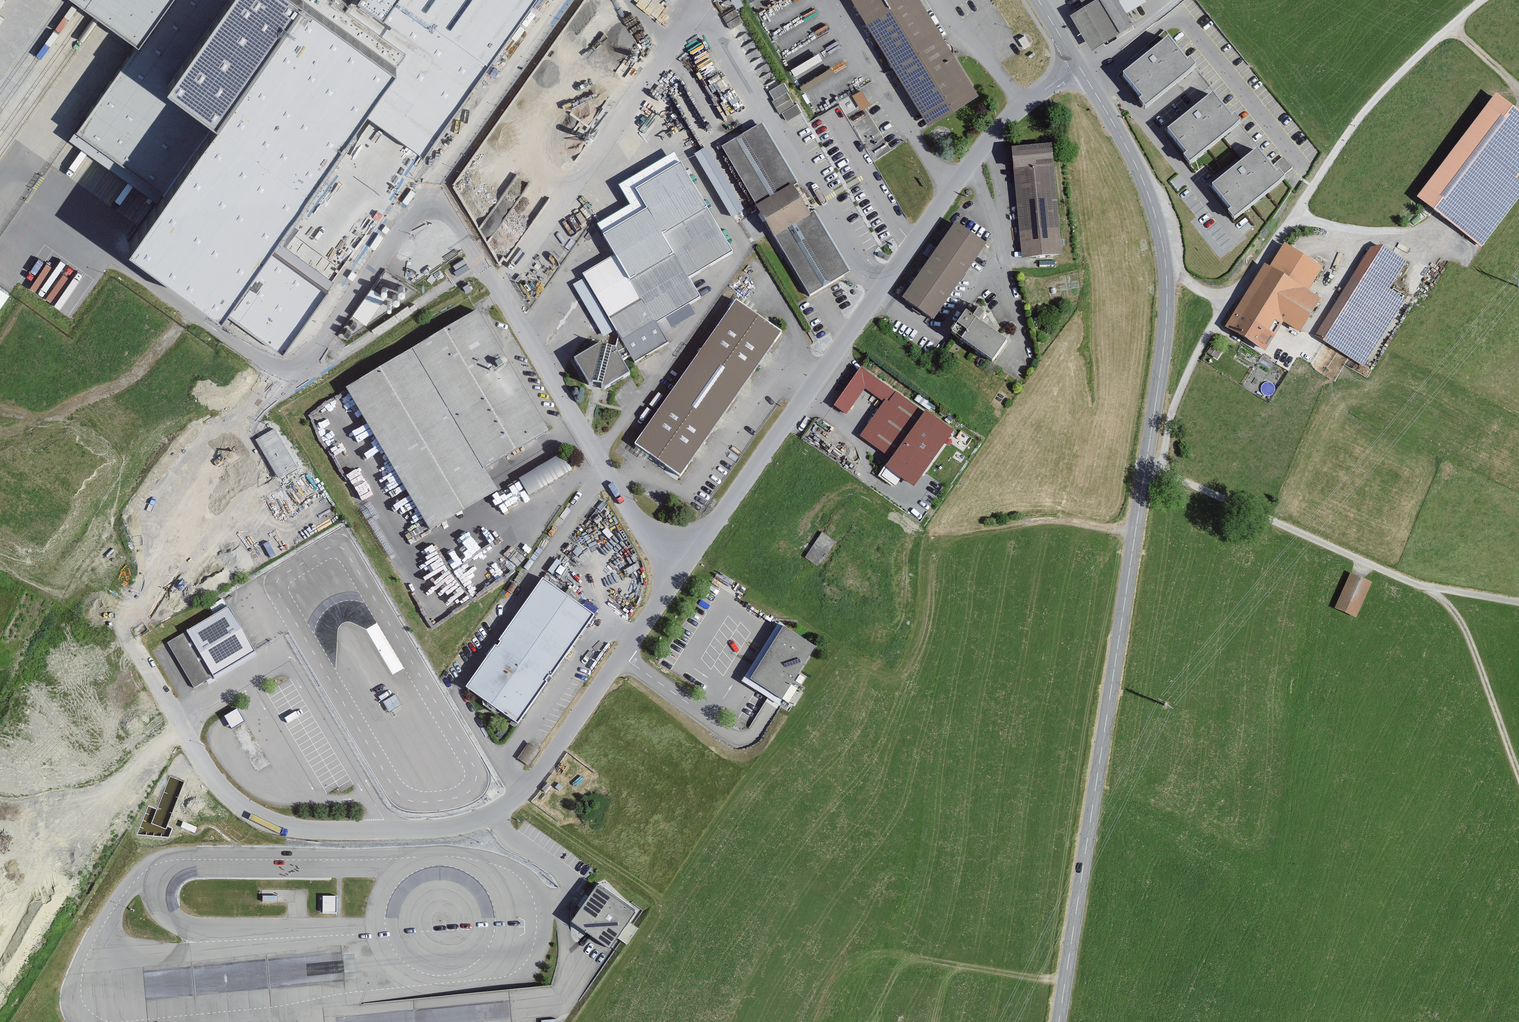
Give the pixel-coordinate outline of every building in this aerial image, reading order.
[(63,0),(0,0),(0,130),(2,131),(11,138),(15,141),(50,166),(136,228),(165,190),(77,128),(130,53),(93,24),(84,16),(73,8),(65,1),(63,0)] [(130,53),(168,0),(63,0),(65,1),(73,8),(84,16),(93,24),(130,53)] [(130,53),(77,128),(165,190),(289,14),(366,68),(400,20),(371,0),(168,0),(130,53)] [(930,123),(981,93),(924,0),(853,0),(930,123)] [(1146,0),(1094,0),(1082,7),(1104,43),(1133,26),(1125,12),(1146,0)] [(1104,43),(1082,7),(1069,15),(1091,51),(1104,43)] [(1169,38),(1120,76),(1144,108),(1193,69),(1169,38)] [(772,84),(772,104),(790,104),(790,84),(772,84)] [(853,91),(859,106),(870,102),(864,87),(853,91)] [(1213,96),(1166,132),(1192,165),(1239,129),(1213,96)] [(1499,96),(1420,200),(1483,249),(1518,202),(1518,111),(1499,96)] [(762,127),(721,148),(814,300),(852,275),(762,127)] [(1054,146),(1015,150),(1025,259),(1065,255),(1054,146)] [(704,147),(694,153),(731,216),(741,210),(704,147)] [(1257,153),(1210,189),(1236,222),(1283,186),(1257,153)] [(612,259),(584,275),(635,362),(665,344),(654,324),(699,298),(686,276),(729,250),(681,167),(634,194),(645,214),(601,239),(612,259)] [(519,174),(511,187),(521,194),(530,181),(519,174)] [(989,246),(959,224),(906,299),(936,321),(989,246)] [(1270,269),(1266,266),(1229,329),(1269,352),(1287,323),(1304,333),(1323,300),(1305,290),(1319,266),(1284,245),(1270,269)] [(1386,247),(1372,248),(1318,337),(1366,367),(1407,300),(1391,291),(1410,261),(1386,247)] [(287,283),(267,269),(240,306),(260,320),(287,283)] [(383,269),(352,312),(366,322),(388,293),(393,297),(403,284),(383,269)] [(737,304),(637,445),(682,478),(783,334),(737,304)] [(978,320),(970,314),(961,327),(971,334),(965,343),(995,364),(1010,342),(983,325),(989,316),(983,312),(978,320)] [(480,313),(414,353),(484,473),(552,432),(480,313)] [(612,344),(622,359),(630,354),(620,339),(612,344)] [(609,347),(575,366),(594,399),(628,380),(609,347)] [(484,473),(414,353),(345,394),(428,536),(498,496),(484,473)] [(955,432),(861,369),(835,407),(848,416),(866,390),(885,403),(862,437),(894,459),(888,469),(916,488),(955,432)] [(295,468),(274,430),(257,440),(278,478),(295,468)] [(823,530),(806,555),(820,564),(837,539),(823,530)] [(1374,583),(1353,574),(1338,611),(1359,619),(1374,583)] [(545,580),(469,684),(520,724),(597,617),(545,580)] [(230,608),(189,633),(215,675),(256,651),(230,608)] [(817,649),(785,629),(752,680),(784,700),(817,649)] [(210,677),(184,633),(167,643),(193,687),(210,677)] [(402,705),(397,695),(383,702),(389,712),(402,705)] [(245,721),(238,709),(225,716),(232,728),(245,721)] [(197,827),(183,821),(181,827),(195,833),(197,827)] [(636,910),(599,884),(573,922),(609,947),(636,910)] [(335,913),(336,896),(323,896),(323,913),(335,913)]
